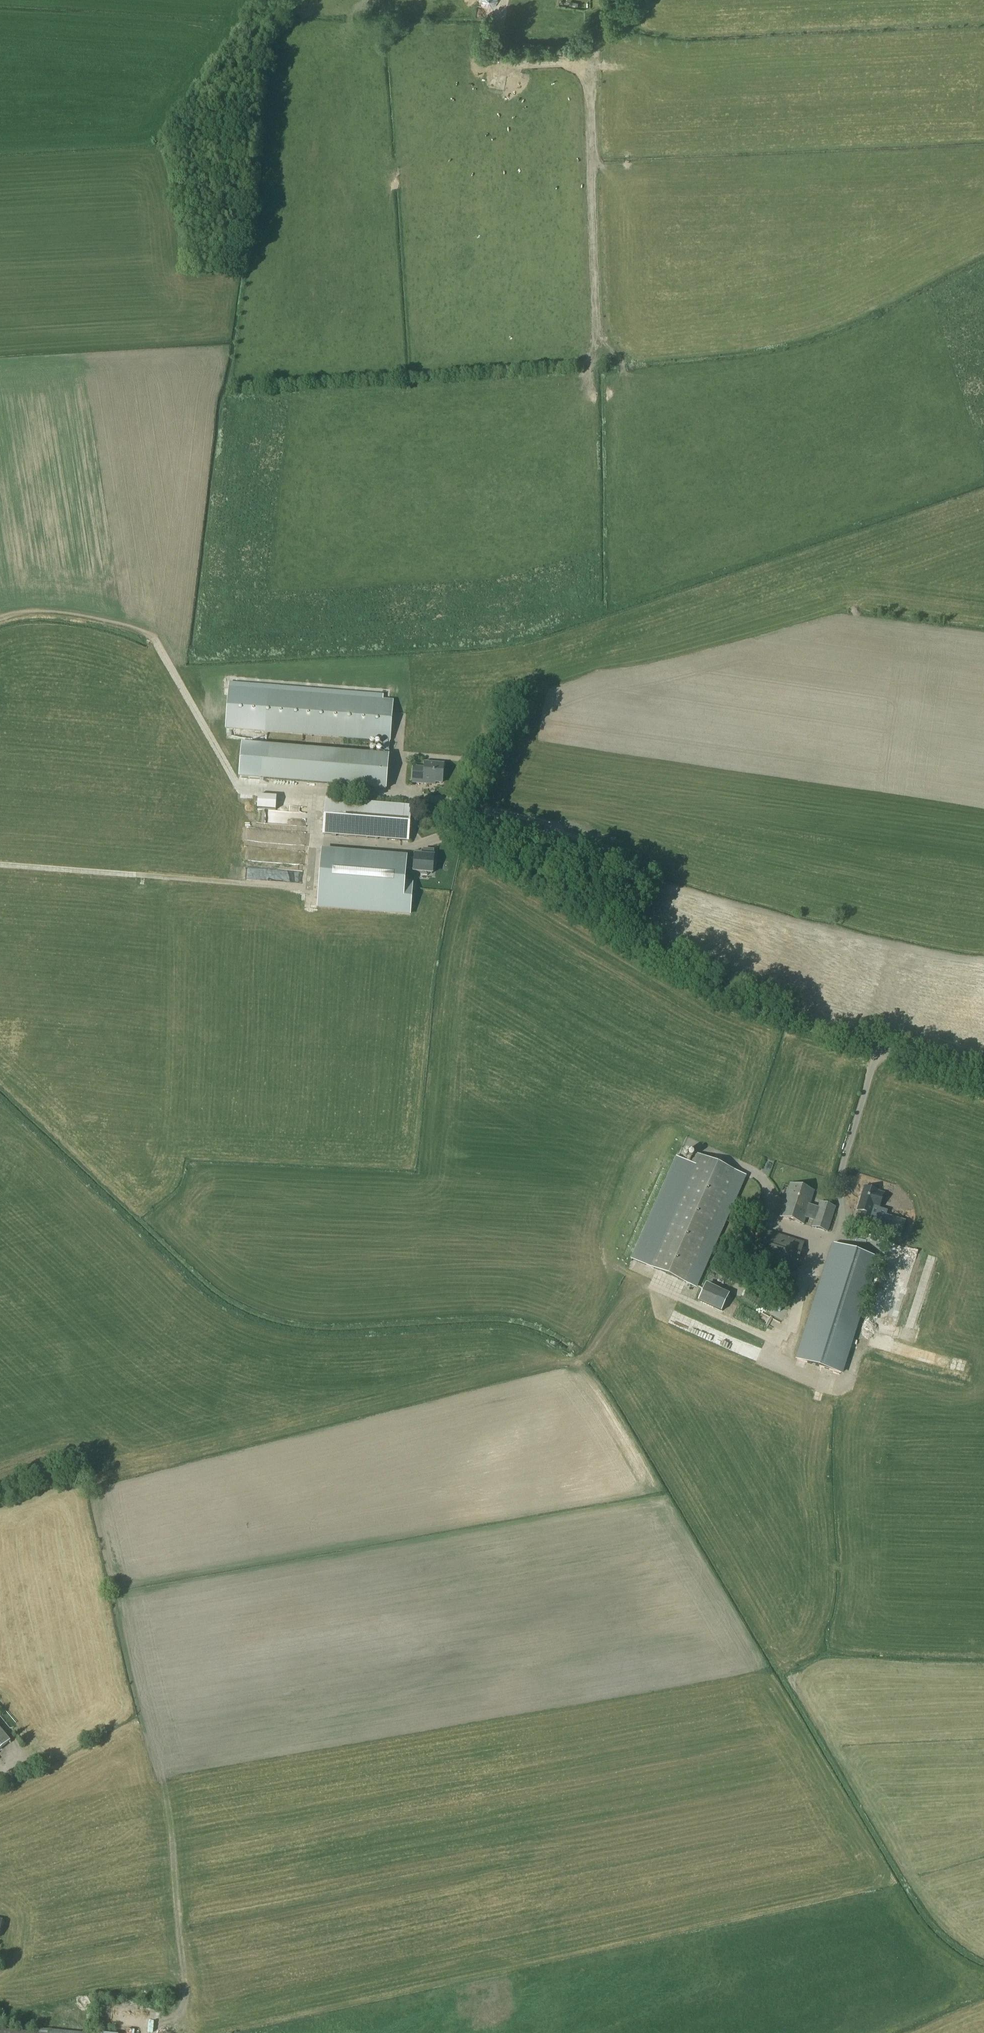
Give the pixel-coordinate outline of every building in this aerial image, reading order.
[(383,741),(382,756),(388,757),(389,742),(392,702),(383,701),(383,696),(229,683),(225,729),(383,741)] [(258,779),(385,791),(388,757),(382,756),(261,747),(258,779)] [(424,769),(414,768),(412,784),(435,785),(435,783),(442,784),(443,765),(425,764),(424,769)] [(272,797),(252,797),(252,811),(262,811),(262,817),(286,817),(286,809),(272,809),(272,797)] [(288,797),(288,804),(293,804),(293,808),(305,808),(305,797),(288,797)] [(326,801),(323,836),(399,842),(401,826),(409,827),(410,807),(326,801)] [(290,827),(304,828),(305,818),(291,816),(290,827)] [(317,914),(410,922),(413,891),(404,891),(406,869),(413,870),(413,872),(419,873),(419,875),(420,876),(426,876),(427,876),(427,874),(432,874),(433,858),(432,858),(433,851),(423,850),(422,857),(414,856),(414,862),(406,862),(407,857),(322,850),(317,914)] [(267,876),(299,881),(301,870),(269,866),(267,876)] [(696,1154),(691,1164),(676,1157),(630,1258),(646,1265),(691,1285),(741,1174),(696,1154)] [(780,1217),(804,1225),(808,1213),(810,1206),(814,1192),(790,1185),(780,1217)] [(870,1190),(864,1188),(857,1212),(862,1213),(860,1220),(870,1223),(872,1215),(871,1215),(874,1207),(879,1209),(884,1194),(878,1193),(878,1192),(877,1192),(877,1190),(870,1188),(870,1190)] [(818,1209),(810,1206),(808,1213),(816,1216),(814,1222),(812,1227),(827,1232),(835,1208),(819,1204),(818,1209)] [(755,1259),(796,1271),(805,1243),(763,1230),(755,1259)] [(877,1259),(833,1245),(797,1360),(840,1374),(877,1259)] [(902,1299),(913,1252),(897,1248),(880,1318),(877,1317),(876,1322),(899,1327),(901,1318),(902,1310),(899,1309),(900,1303),(902,1304),(903,1300),(902,1299)] [(699,1286),(692,1306),(709,1312),(716,1292),(699,1286)] [(0,1730),(0,1749),(9,1742),(0,1730)] [(163,1944),(147,1954),(151,1960),(166,1950),(163,1944)] [(176,1993),(162,1997),(164,2003),(178,1998),(176,1993)]
